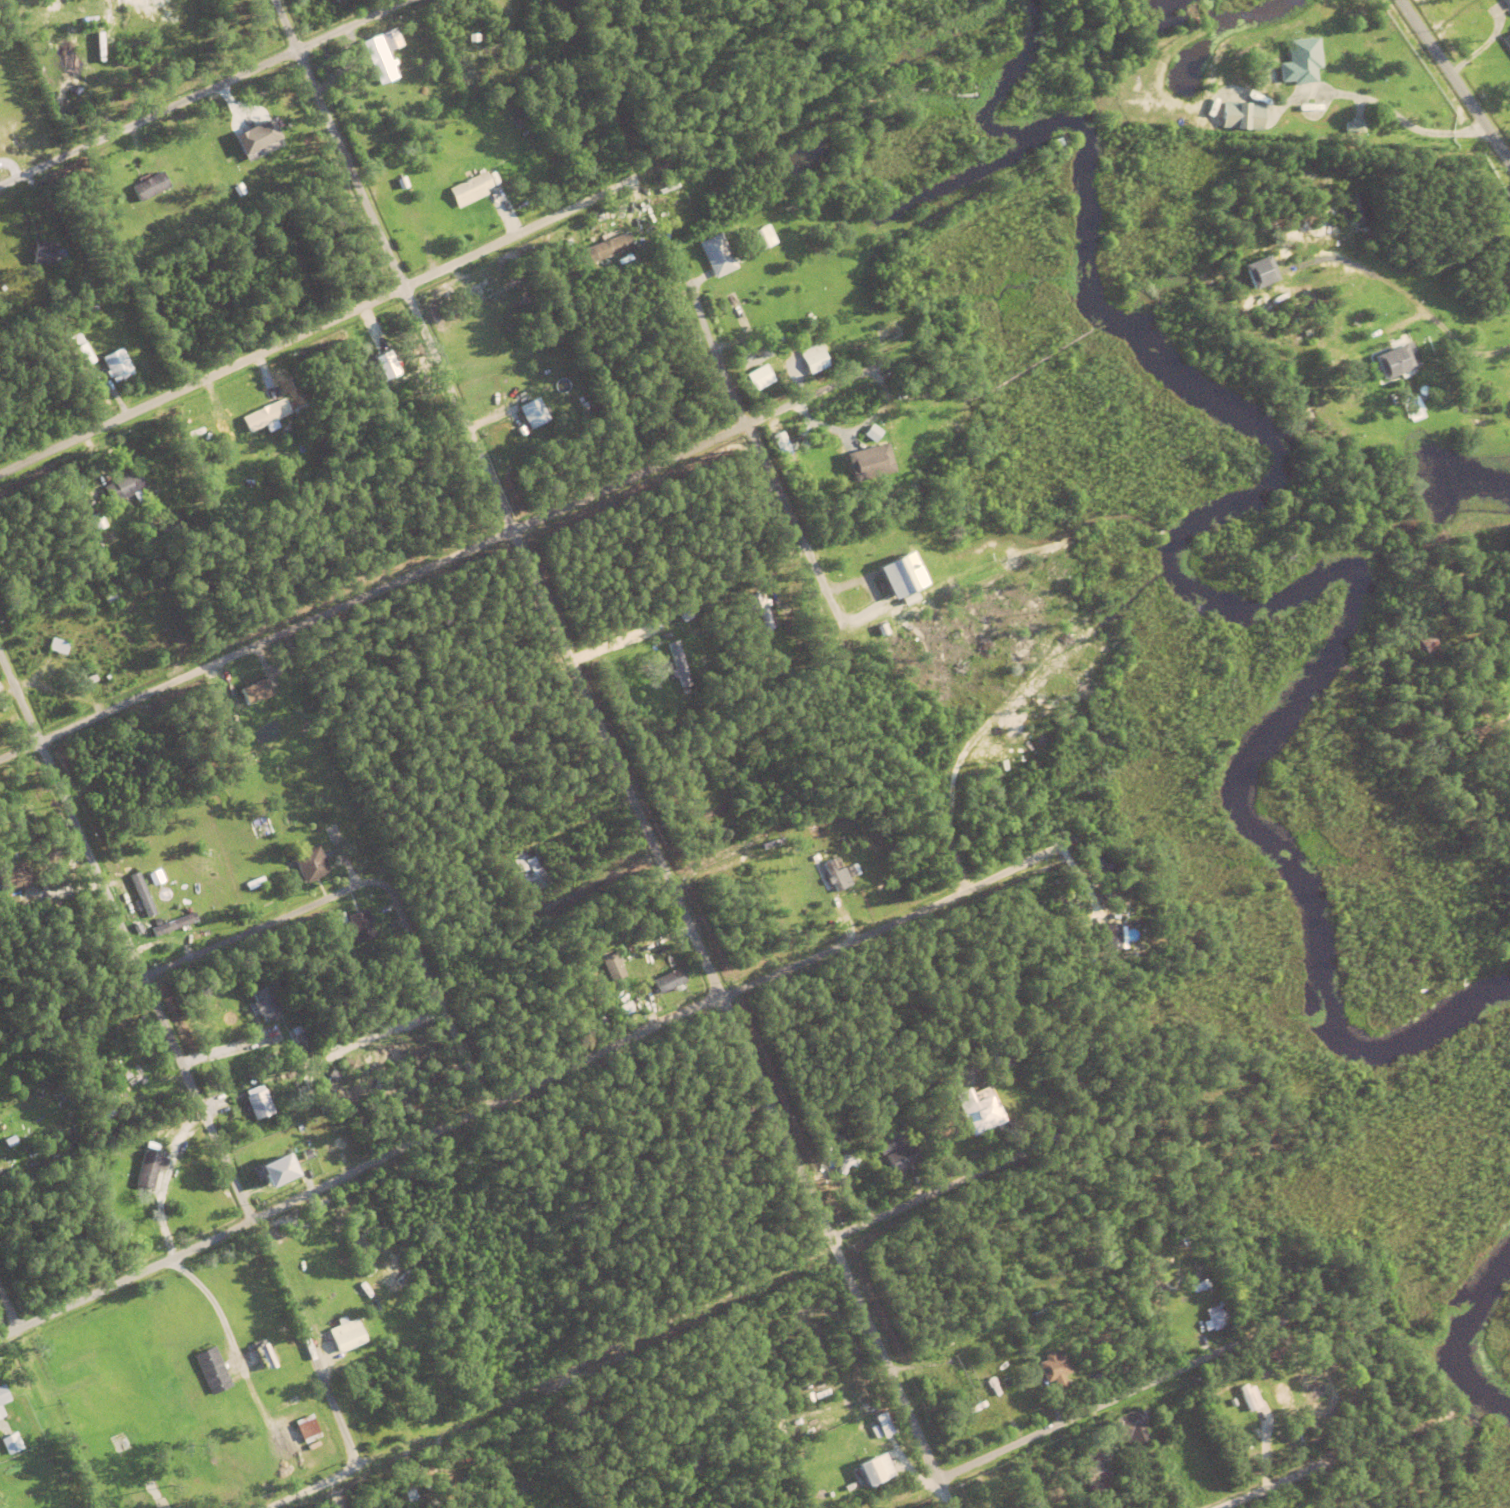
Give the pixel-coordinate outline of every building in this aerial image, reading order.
[(1328,45),(1322,46),(1322,44),(1320,44),(1319,37),(1321,37),(1320,32),(1319,33),(1318,29),(1319,28),(1319,26),(1324,26),(1325,31),(1329,31),(1331,42),(1327,43),(1328,45)] [(380,34),(395,27),(403,45),(388,51),(380,34)] [(1502,38),(1509,33),(1509,50),(1502,38)] [(362,42),(379,34),(397,77),(379,84),(362,42)] [(1279,63),(1289,63),(1287,40),(1318,38),(1320,68),(1315,68),(1316,83),(1294,84),(1294,81),(1281,82),(1279,63)] [(532,70),(533,62),(542,63),(540,72),(532,70)] [(1264,103),(1223,101),(1221,128),(1262,130),(1264,103)] [(280,138),(271,118),(234,135),(243,155),(280,138)] [(1351,132),(1352,118),(1365,118),(1364,132),(1351,132)] [(1051,141),(1059,137),(1063,145),(1055,150),(1051,141)] [(283,146),(281,140),(244,155),(246,161),(283,146)] [(572,157),(582,152),(588,164),(578,169),(572,157)] [(131,186),(138,201),(170,187),(162,171),(131,186)] [(449,189),(486,171),(493,186),(485,190),(487,195),(458,209),(449,189)] [(396,180),(404,177),(408,187),(400,190),(396,180)] [(657,221),(655,216),(653,217),(651,210),(653,209),(651,205),(656,203),(662,219),(657,221)] [(666,216),(668,212),(683,220),(680,225),(666,216)] [(631,218),(638,216),(648,248),(641,250),(631,218)] [(753,231),(761,250),(776,243),(768,224),(753,231)] [(633,250),(628,233),(584,246),(589,263),(633,250)] [(698,244),(720,233),(737,268),(715,279),(698,244)] [(32,263),(35,243),(55,246),(52,266),(32,263)] [(1242,266),(1266,256),(1276,280),(1252,290),(1242,266)] [(53,318),(57,316),(63,325),(58,327),(53,318)] [(1395,339),(1411,332),(1413,337),(1398,344),(1395,339)] [(65,341),(79,333),(95,361),(81,369),(65,341)] [(776,344),(780,342),(787,358),(782,360),(776,344)] [(1374,357),(1411,342),(1421,366),(1384,381),(1374,357)] [(799,351),(818,343),(829,367),(809,375),(799,351)] [(101,358),(121,348),(134,374),(114,384),(101,358)] [(375,356),(381,381),(397,376),(391,351),(375,356)] [(753,391),(773,382),(765,364),(745,373),(753,391)] [(294,402),(297,395),(304,397),(301,405),(294,402)] [(517,408),(536,398),(548,420),(529,430),(517,408)] [(242,418),(283,399),(290,413),(249,433),(242,418)] [(293,409),(306,404),(312,418),(299,423),(293,409)] [(511,423),(517,419),(525,433),(519,436),(511,423)] [(863,435),(871,424),(882,433),(874,443),(863,435)] [(194,439),(197,446),(192,448),(185,430),(189,428),(190,429),(193,428),(198,438),(194,439)] [(778,457),(789,453),(783,431),(772,435),(778,457)] [(854,482),(893,473),(887,443),(847,453),(854,482)] [(139,491),(144,501),(137,504),(133,494),(111,505),(103,488),(113,483),(111,480),(125,473),(127,476),(137,471),(145,488),(139,491)] [(95,506),(94,503),(92,504),(89,497),(91,497),(89,493),(93,490),(100,504),(95,506)] [(88,515),(94,531),(105,526),(98,511),(88,515)] [(93,531),(98,520),(109,526),(103,537),(93,531)] [(162,530),(188,521),(190,528),(165,538),(162,530)] [(136,527),(147,524),(149,529),(138,533),(136,527)] [(877,570),(910,554),(925,586),(893,602),(877,570)] [(110,609),(107,603),(106,604),(103,597),(113,592),(116,600),(112,602),(115,607),(110,609)] [(864,598),(866,602),(862,604),(863,606),(855,609),(854,607),(850,609),(848,605),(850,604),(848,600),(858,595),(860,600),(864,598)] [(895,610),(905,606),(908,614),(899,618),(895,610)] [(758,609),(765,607),(772,630),(765,632),(758,609)] [(679,616),(688,611),(692,618),(683,624),(679,616)] [(875,624),(885,619),(892,633),(881,638),(875,624)] [(646,630),(661,624),(661,622),(665,620),(668,627),(648,635),(646,630)] [(61,635),(68,637),(68,639),(70,640),(69,643),(51,638),(53,633),(61,636),(61,635)] [(1413,644),(1428,634),(1439,651),(1424,661),(1413,644)] [(81,641),(87,638),(94,651),(88,654),(81,641)] [(47,650),(51,639),(68,644),(65,656),(47,650)] [(681,689),(678,678),(672,679),(670,671),(675,670),(667,644),(676,642),(690,687),(681,689)] [(51,671),(75,657),(78,661),(53,675),(51,671)] [(86,678),(94,675),(97,681),(89,685),(86,678)] [(239,689),(264,680),(271,697),(246,706),(239,689)] [(1480,709),(1489,703),(1495,713),(1486,719),(1480,709)] [(755,835),(754,830),(753,830),(752,826),(754,825),(753,821),(758,820),(760,834),(755,835)] [(508,831),(516,826),(519,831),(511,836),(508,831)] [(564,842),(572,840),(577,856),(570,859),(564,842)] [(846,844),(852,841),(855,846),(849,850),(846,844)] [(292,859),(318,847),(330,874),(305,886),(292,859)] [(554,855),(557,864),(555,864),(556,869),(551,871),(550,868),(548,868),(546,861),(548,860),(546,856),(551,854),(552,856),(554,855)] [(525,892),(523,885),(519,887),(515,876),(517,875),(512,862),(531,855),(542,886),(525,892)] [(811,858),(816,855),(819,860),(813,863),(811,858)] [(822,865),(830,862),(844,890),(836,894),(822,865)] [(1,894),(0,890),(0,870),(22,864),(24,870),(27,869),(31,886),(1,894)] [(846,869),(855,865),(860,874),(851,879),(846,869)] [(816,869),(821,868),(827,882),(823,884),(816,869)] [(129,877),(137,873),(156,916),(147,920),(129,877)] [(245,885),(262,878),(265,885),(248,892),(245,885)] [(1046,901),(1054,896),(1058,902),(1056,903),(1060,909),(1054,913),(1046,901)] [(350,910),(352,905),(368,913),(366,917),(350,910)] [(371,913),(386,907),(388,912),(373,918),(371,913)] [(151,930),(156,928),(153,921),(160,919),(162,926),(194,914),(197,922),(155,939),(151,930)] [(354,925),(368,921),(374,940),(361,945),(354,925)] [(132,928),(139,924),(144,932),(136,936),(132,928)] [(1101,927),(1118,926),(1119,952),(1102,953),(1101,927)] [(190,941),(208,934),(210,939),(192,946),(190,941)] [(601,960),(617,954),(621,963),(619,964),(625,978),(611,985),(601,960)] [(658,996),(686,984),(679,967),(651,979),(658,996)] [(264,1025),(260,1017),(258,1018),(252,1006),(254,1005),(251,996),(266,989),(279,1018),(264,1025)] [(842,1014),(847,1010),(852,1017),(846,1020),(842,1014)] [(111,1057),(124,1047),(127,1051),(115,1061),(111,1057)] [(83,1055),(92,1048),(98,1055),(89,1062),(83,1055)] [(151,1057),(158,1053),(161,1058),(154,1062),(151,1057)] [(309,1066),(318,1063),(321,1070),(311,1074),(309,1066)] [(988,1082),(1007,1124),(971,1140),(952,1097),(967,1090),(965,1087),(980,1080),(983,1085),(988,1082)] [(245,1099),(256,1095),(265,1118),(254,1122),(245,1099)] [(875,1144),(903,1131),(909,1145),(881,1158),(875,1144)] [(256,1140),(271,1133),(273,1138),(258,1145),(256,1140)] [(157,1154),(153,1150),(156,1146),(155,1145),(160,1139),(161,1141),(163,1138),(168,1141),(157,1154)] [(984,1141),(985,1145),(970,1152),(968,1148),(972,1146),(971,1144),(978,1141),(979,1143),(984,1141)] [(270,1146),(283,1143),(284,1147),(271,1151),(270,1146)] [(919,1160),(911,1143),(884,1154),(892,1172),(919,1160)] [(302,1153),(308,1151),(311,1160),(305,1162),(302,1153)] [(135,1188),(144,1152),(161,1156),(152,1192),(135,1188)] [(258,1165),(269,1187),(296,1174),(285,1152),(258,1165)] [(864,1164),(869,1163),(872,1174),(867,1176),(864,1164)] [(1,1173),(11,1169),(14,1177),(5,1182),(1,1173)] [(888,1185),(904,1179),(906,1184),(890,1190),(888,1185)] [(1207,1318),(1225,1311),(1231,1327),(1213,1334),(1207,1318)] [(328,1327),(356,1316),(366,1338),(338,1350),(328,1327)] [(972,1325),(980,1319),(983,1324),(975,1330),(972,1325)] [(376,1331),(378,1340),(376,1340),(378,1345),(373,1346),(368,1328),(373,1327),(374,1332),(376,1331)] [(1257,1350),(1279,1339),(1288,1356),(1265,1368),(1257,1350)] [(216,1391),(211,1393),(193,1353),(214,1344),(232,1385),(228,1387),(230,1391),(219,1396),(216,1391)] [(1062,1356),(1070,1376),(1062,1379),(1067,1392),(1058,1396),(1053,1383),(1046,1386),(1038,1366),(1045,1363),(1044,1359),(1052,1355),(1054,1360),(1062,1356)] [(1404,1368),(1412,1363),(1415,1367),(1407,1372),(1404,1368)] [(71,1383),(69,1377),(73,1376),(72,1374),(80,1372),(81,1373),(89,1370),(91,1377),(71,1383)] [(969,1383),(979,1378),(983,1386),(973,1391),(969,1383)] [(1001,1383),(1012,1378),(1015,1385),(1004,1390),(1001,1383)] [(982,1383),(986,1380),(994,1394),(989,1396),(982,1383)] [(9,1398),(0,1402),(0,1383),(2,1382),(9,1398)] [(294,1390),(299,1388),(307,1403),(301,1405),(294,1390)] [(1274,1393),(1287,1388),(1292,1402),(1278,1406),(1274,1393)] [(216,1397),(231,1391),(233,1396),(219,1402),(216,1397)] [(1242,1399),(1249,1396),(1255,1412),(1248,1415),(1242,1399)] [(391,1399),(395,1397),(401,1415),(396,1416),(391,1399)] [(991,1401),(996,1398),(1004,1412),(1000,1414),(991,1401)] [(226,1407),(244,1400),(246,1404),(228,1411),(226,1407)] [(1124,1441),(1117,1444),(1108,1425),(1142,1409),(1147,1421),(1141,1424),(1150,1445),(1137,1451),(1133,1444),(1127,1447),(1124,1441)] [(315,1416),(322,1432),(320,1432),(321,1434),(305,1441),(303,1437),(302,1438),(296,1423),(295,1420),(311,1413),(313,1417),(315,1416)] [(396,1419),(402,1416),(405,1423),(398,1426),(396,1419)] [(874,1421),(884,1416),(893,1435),(883,1440),(874,1421)] [(319,1424),(332,1420),(334,1425),(321,1429),(319,1424)] [(1,1437),(15,1430),(23,1446),(8,1453),(1,1437)] [(1080,1475),(1081,1474),(1076,1464),(1089,1458),(1086,1451),(1096,1447),(1114,1490),(1092,1499),(1088,1489),(1086,1490),(1080,1475)] [(721,1461),(726,1458),(736,1471),(731,1475),(721,1461)] [(856,1471),(882,1458),(893,1480),(867,1493),(856,1471)] [(672,1477),(679,1475),(683,1484),(675,1487),(672,1477)] [(896,1478),(905,1475),(906,1479),(897,1483),(896,1478)] [(166,1499),(170,1507),(163,1507),(160,1501),(166,1499)]
